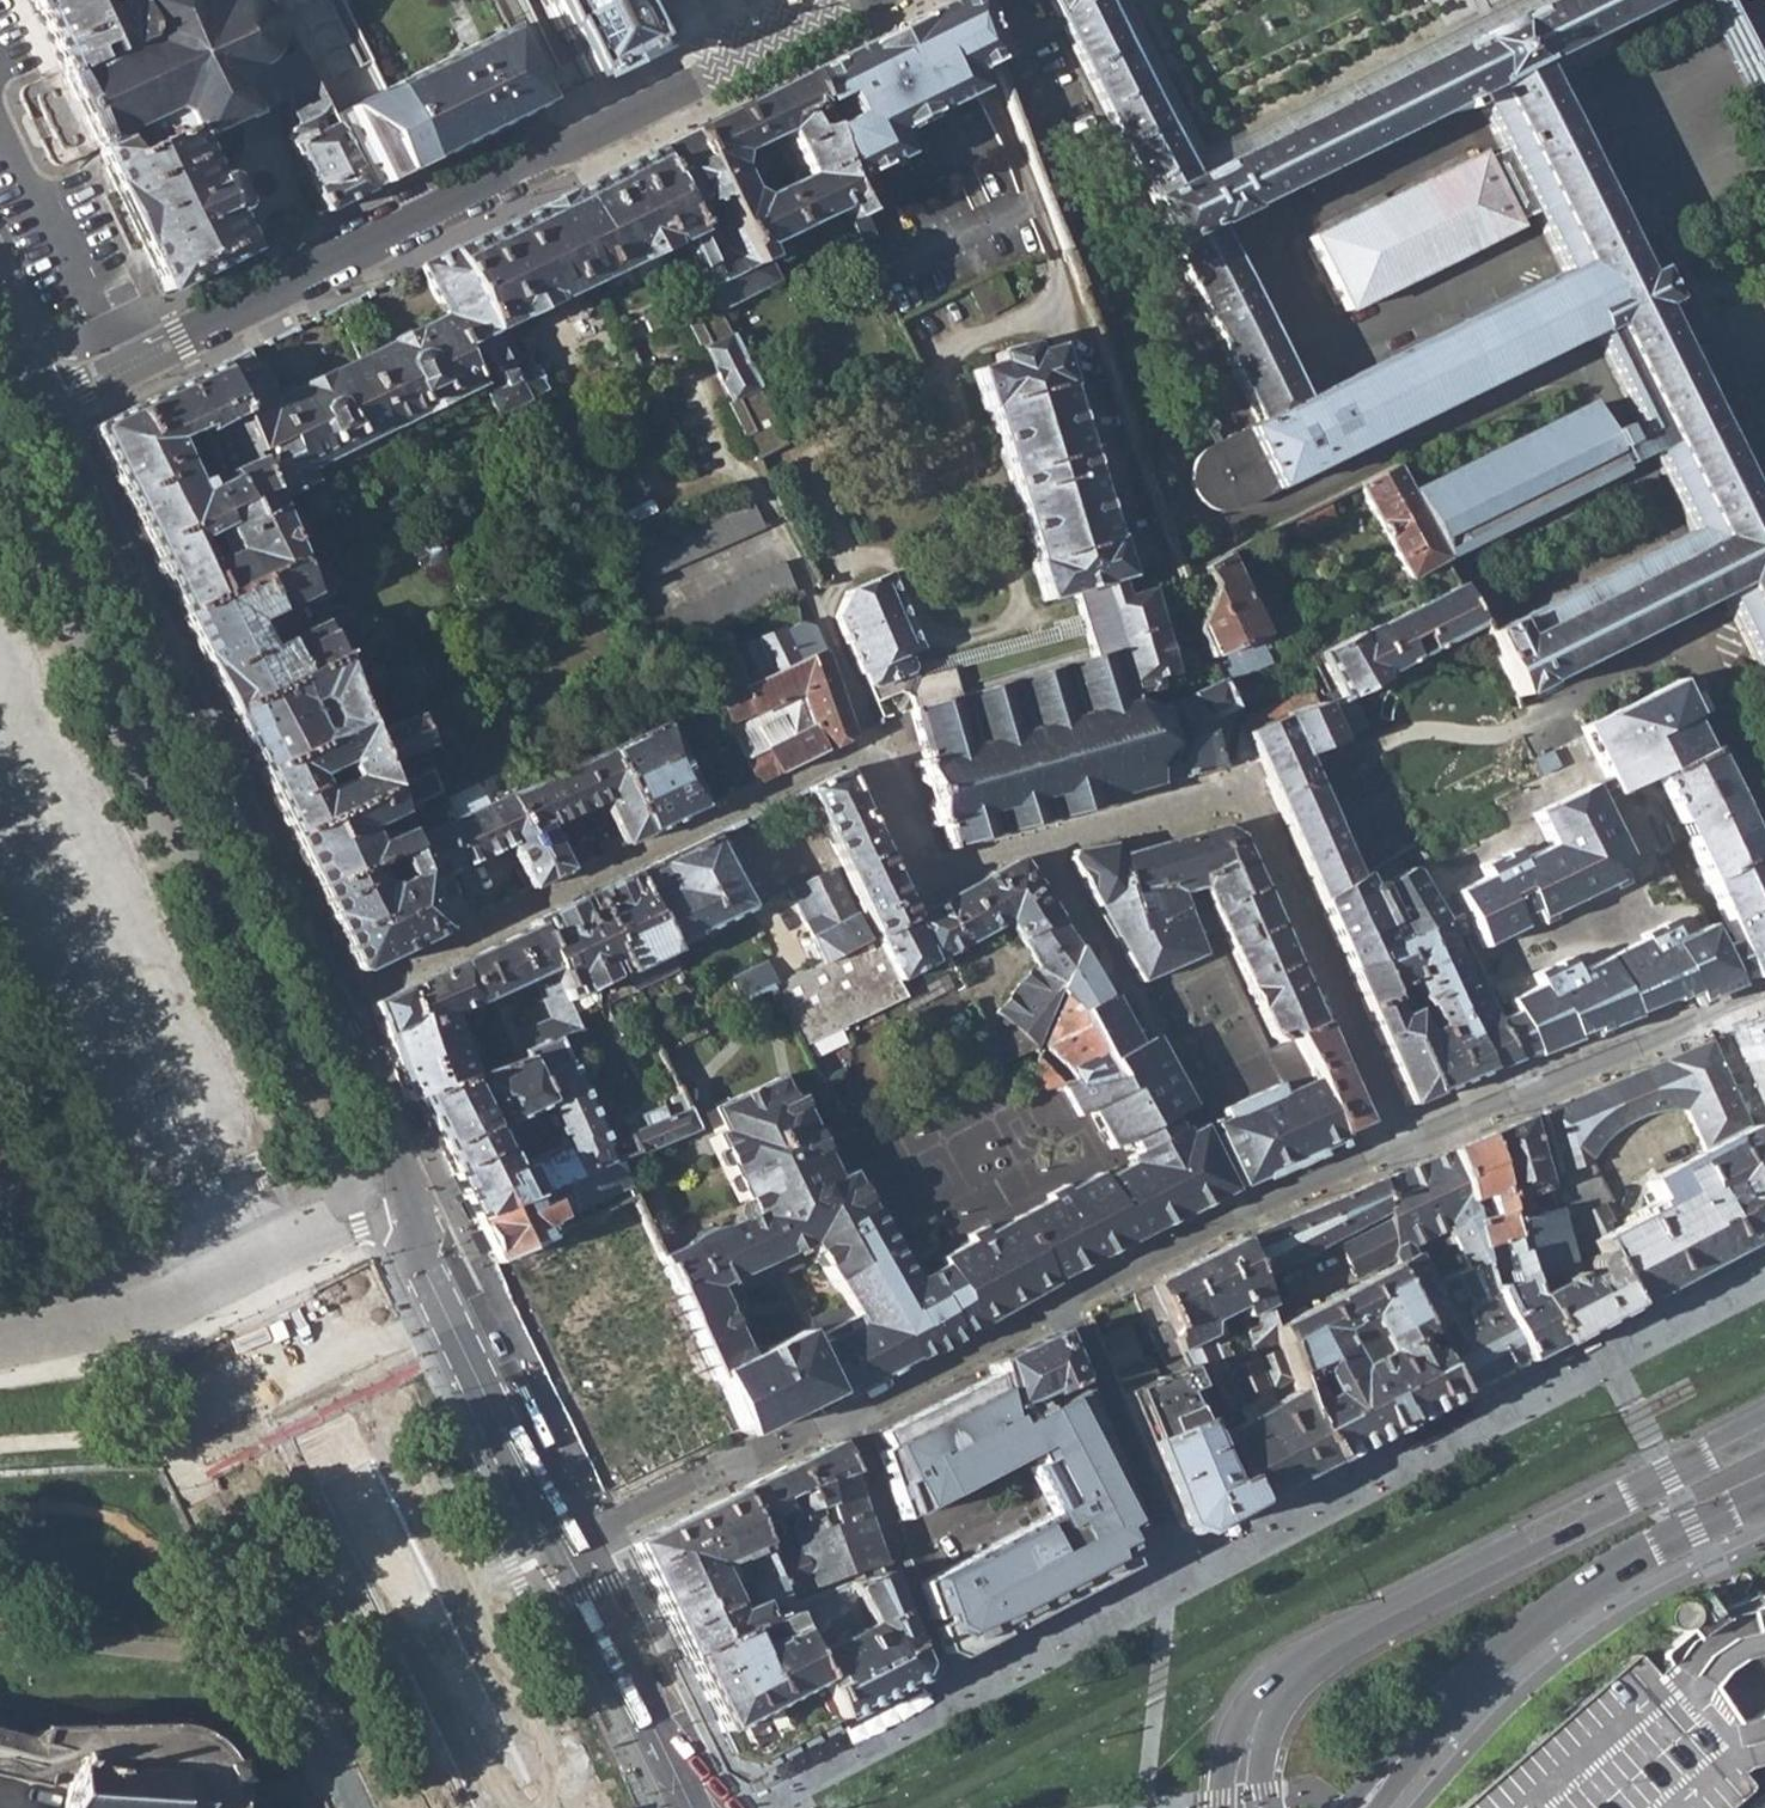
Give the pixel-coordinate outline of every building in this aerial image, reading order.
[(63,71),(93,61),(105,56),(141,40),(140,30),(131,11),(121,12),(117,0),(25,0),(32,16),(36,15),(63,71)] [(98,150),(124,138),(144,127),(157,121),(156,117),(174,109),(176,110),(185,116),(198,145),(206,141),(204,137),(241,119),(243,121),(253,117),(250,106),(247,107),(240,91),(246,72),(263,63),(269,60),(273,54),(275,51),(276,40),(271,18),(269,15),(256,5),(242,0),(235,0),(229,0),(211,6),(198,1),(197,0),(130,0),(127,2),(131,11),(140,30),(141,40),(105,56),(93,61),(63,71),(57,75),(94,153),(98,150)] [(242,0),(256,5),(269,15),(271,18),(282,14),(274,0),(235,0),(242,0)] [(594,76),(650,49),(648,45),(653,42),(634,2),(639,0),(537,0),(554,35),(559,32),(582,78),(592,72),(594,76)] [(804,73),(837,168),(861,217),(1000,149),(965,74),(995,60),(972,1),(972,0),(953,0),(804,73)] [(1051,13),(1044,16),(1042,23),(1048,34),(1051,34),(1060,31),(1137,183),(1118,192),(1156,270),(1174,261),(1254,433),(1238,441),(1209,455),(1206,457),(1200,460),(1194,467),(1189,475),(1187,485),(1189,493),(1191,500),(1197,508),(1203,514),(1213,518),(1226,518),(1236,514),(1266,499),(1272,511),(1597,350),(1613,345),(1665,446),(1676,468),(1720,558),(1519,655),(1511,638),(1483,652),(1509,706),(1513,715),(1522,711),(1545,701),(1704,623),(1745,603),(1764,645),(1764,532),(1764,533),(1663,323),(1675,316),(1660,284),(1658,285),(1645,289),(1543,80),(1705,1),(1707,0),(1586,0),(1520,32),(1507,39),(1496,44),(1490,47),(1484,50),(1470,57),(1194,192),(1101,4),(1108,0),(1045,0),(1051,13)] [(1100,3),(1194,192),(1586,0),(1524,0),(1202,158),(1132,14),(1160,0),(1107,0),(1100,3)] [(1764,122),(1764,79),(1764,76),(1764,75),(1764,64),(1735,3),(1733,0),(1707,0),(1705,1),(1764,122)] [(669,25),(664,13),(658,16),(652,19),(658,30),(664,27),(669,25)] [(271,18),(276,40),(275,51),(295,40),(282,14),(271,18)] [(389,85),(426,159),(541,103),(504,30),(389,85)] [(328,208),(370,187),(332,113),(300,51),(278,61),(273,54),(269,60),(263,63),(246,72),(240,91),(247,107),(250,106),(253,117),(290,97),(292,102),(286,106),(298,126),(290,128),(291,138),(328,208)] [(870,235),(861,217),(837,168),(804,73),(686,132),(752,262),(709,284),(720,308),(777,278),(763,245),(843,206),(857,241),(870,235)] [(370,187),(426,159),(389,85),(332,113),(370,187)] [(215,180),(198,145),(185,116),(176,110),(174,109),(156,117),(157,121),(144,127),(124,138),(98,150),(144,251),(148,252),(166,287),(249,246),(233,216),(238,214),(240,207),(227,179),(215,180)] [(686,239),(709,284),(752,262),(686,132),(564,193),(448,250),(490,330),(686,239)] [(444,314),(358,358),(391,430),(478,385),(477,382),(467,361),(475,358),(487,353),(500,371),(492,376),(497,387),(485,394),(498,413),(525,397),(490,330),(448,250),(417,265),(444,314)] [(705,351),(730,400),(726,402),(754,458),(786,443),(720,308),(709,284),(640,317),(650,338),(677,324),(680,331),(689,327),(701,352),(705,351)] [(520,357),(503,325),(490,330),(525,397),(545,388),(539,379),(541,376),(535,361),(531,363),(527,355),(520,357)] [(1068,594),(1090,658),(1100,692),(1105,710),(1122,709),(1134,716),(1142,726),(1144,739),(1142,752),(1134,762),(1134,763),(1122,770),(1127,787),(1157,781),(1154,769),(1159,752),(1165,746),(1168,750),(1179,749),(1172,736),(1187,718),(1185,694),(1172,696),(1159,673),(1165,675),(1169,668),(1163,661),(1152,587),(1127,597),(1115,581),(1117,578),(1107,540),(1102,542),(1060,390),(1063,388),(1052,349),(1030,355),(1029,348),(1024,345),(994,353),(992,364),(971,371),(981,411),(986,410),(1030,562),(1026,564),(1037,603),(1068,594)] [(246,350),(218,364),(272,501),(312,481),(308,472),(391,430),(358,358),(273,399),(246,350)] [(1092,420),(1113,478),(1145,466),(1103,353),(1087,358),(1104,413),(1092,420)] [(484,379),(475,358),(467,361),(477,382),(484,379)] [(272,501),(218,364),(212,367),(97,421),(92,429),(94,433),(117,485),(122,483),(131,502),(182,611),(295,559),(272,501)] [(1441,553),(1621,469),(1590,410),(1410,494),(1441,553)] [(1405,582),(1445,561),(1441,553),(1410,494),(1396,467),(1360,486),(1404,568),(1399,571),(1405,582)] [(1621,469),(1441,553),(1445,561),(1450,570),(1626,480),(1621,469)] [(615,555),(628,583),(764,526),(750,497),(615,555)] [(1295,518),(1304,536),(1340,519),(1331,501),(1295,518)] [(425,563),(435,567),(447,566),(435,535),(426,540),(420,550),(425,563)] [(1197,625),(1217,672),(1217,674),(1222,684),(1266,660),(1272,640),(1232,556),(1228,552),(1203,565),(1214,578),(1197,625)] [(217,687),(230,711),(333,662),(351,654),(343,637),(349,635),(339,612),(329,608),(315,614),(310,601),(328,595),(333,584),(324,563),(300,572),(295,559),(182,611),(192,632),(203,654),(201,655),(217,687)] [(649,619),(661,650),(796,592),(782,559),(649,619)] [(952,698),(958,696),(951,669),(915,676),(907,670),(911,665),(907,654),(921,649),(886,572),(846,591),(834,614),(859,675),(863,674),(875,703),(898,694),(909,698),(912,710),(952,698)] [(1347,695),(1356,692),(1483,632),(1454,578),(1383,621),(1379,619),(1369,625),(1367,623),(1323,651),(1347,695)] [(727,653),(742,684),(821,648),(812,625),(800,622),(785,626),(727,653)] [(852,736),(821,648),(742,684),(714,697),(754,784),(835,744),(852,736)] [(1127,787),(1122,770),(1134,763),(1134,762),(1142,752),(1144,739),(1142,726),(1134,716),(1122,709),(1105,710),(1100,692),(1090,658),(1039,673),(995,685),(958,696),(952,698),(912,710),(909,710),(923,757),(913,760),(914,766),(918,765),(933,819),(930,820),(932,826),(941,824),(945,837),(948,847),(991,836),(1035,825),(1078,814),(1108,806),(1107,793),(1127,787)] [(398,686),(353,707),(333,662),(230,711),(243,744),(247,743),(261,769),(359,723),(387,711),(405,702),(398,686)] [(1232,710),(1222,684),(1217,674),(1185,688),(1185,694),(1187,718),(1172,736),(1179,749),(1168,750),(1165,746),(1159,752),(1154,769),(1157,781),(1177,777),(1213,769),(1232,710)] [(1632,786),(1658,774),(1703,753),(1695,737),(1702,734),(1677,681),(1582,726),(1586,733),(1603,725),(1632,786)] [(1246,714),(1252,729),(1327,704),(1322,689),(1246,714)] [(1327,704),(1252,729),(1260,758),(1267,776),(1322,900),(1358,878),(1355,873),(1308,762),(1303,751),(1370,726),(1356,692),(1347,695),(1327,704)] [(387,711),(395,724),(366,737),(359,723),(261,769),(273,797),(276,804),(290,835),(307,826),(431,768),(405,702),(387,711)] [(659,723),(606,747),(647,834),(674,821),(701,809),(659,723)] [(1616,794),(1632,786),(1603,725),(1586,733),(1607,775),(1616,794)] [(1252,729),(1239,734),(1237,763),(1260,758),(1252,729)] [(606,747),(506,794),(550,880),(588,861),(577,838),(555,848),(544,826),(600,801),(616,836),(596,845),(600,856),(647,834),(606,747)] [(1658,774),(1708,879),(1759,855),(1709,750),(1703,753),(1658,774)] [(290,835),(314,885),(404,845),(405,841),(417,835),(413,826),(370,844),(364,825),(433,793),(435,801),(442,798),(431,768),(307,826),(290,835)] [(868,927),(859,930),(863,940),(910,917),(912,916),(842,770),(805,787),(868,927)] [(1601,801),(1608,798),(1616,794),(1607,775),(1599,779),(1592,782),(1601,801)] [(1623,851),(1601,801),(1592,782),(1563,797),(1595,864),(1623,851)] [(437,826),(417,835),(405,841),(404,845),(440,928),(441,931),(474,916),(463,893),(446,900),(437,880),(501,849),(512,872),(508,874),(518,895),(550,880),(506,794),(451,819),(437,826)] [(1463,906),(1481,944),(1499,936),(1616,881),(1608,864),(1628,855),(1626,849),(1623,851),(1595,864),(1563,797),(1533,811),(1549,843),(1517,858),(1513,849),(1480,865),(1484,875),(1454,889),(1463,906)] [(434,815),(437,826),(451,819),(447,809),(434,815)] [(1223,828),(1115,858),(1138,941),(1184,912),(1177,894),(1202,887),(1211,910),(1260,887),(1238,836),(1223,828)] [(714,832),(629,873),(669,947),(752,906),(714,832)] [(1184,912),(1138,941),(1115,858),(1111,844),(1074,852),(1070,860),(1086,890),(1105,924),(1120,952),(1140,985),(1147,983),(1203,957),(1184,912)] [(314,885),(327,912),(324,914),(347,965),(349,968),(353,969),(357,970),(440,928),(404,845),(314,885)] [(1752,971),(1764,965),(1764,869),(1759,855),(1708,879),(1752,971)] [(1020,857),(945,899),(958,923),(966,919),(976,937),(1005,922),(1017,942),(1020,940),(1022,944),(1031,938),(1030,933),(1057,916),(1020,857)] [(1322,900),(1351,969),(1421,929),(1440,919),(1415,871),(1411,864),(1383,879),(1381,875),(1368,882),(1364,875),(1358,878),(1322,900)] [(808,934),(820,961),(844,951),(850,947),(863,940),(859,930),(833,867),(815,875),(835,921),(808,934)] [(629,873),(585,895),(622,974),(626,984),(631,991),(634,999),(644,995),(641,987),(678,970),(669,947),(629,873)] [(787,888),(808,934),(835,921),(815,875),(787,888)] [(1280,1042),(1293,1036),(1320,1024),(1260,887),(1211,910),(1243,973),(1273,1037),(1280,1042)] [(530,922),(532,927),(565,999),(622,974),(585,895),(530,922)] [(945,899),(912,916),(910,917),(928,962),(944,954),(976,937),(966,919),(958,923),(945,899)] [(1440,919),(1421,929),(1449,988),(1487,1071),(1513,1059),(1499,1031),(1492,1020),(1476,984),(1473,986),(1449,936),(1459,932),(1450,913),(1440,919)] [(1066,931),(1057,916),(1030,933),(1031,938),(1022,944),(1020,940),(1017,942),(1028,958),(1066,931)] [(893,979),(928,962),(910,917),(863,940),(850,947),(864,970),(886,957),(893,979)] [(1569,956),(1536,971),(1540,983),(1508,998),(1513,1009),(1492,1020),(1499,1031),(1513,1059),(1535,1051),(1536,1055),(1562,1045),(1689,995),(1734,977),(1708,926),(1676,941),(1667,922),(1642,934),(1644,940),(1577,973),(1569,956)] [(532,927),(462,962),(477,1001),(488,996),(490,999),(537,981),(552,1022),(518,1036),(506,1009),(495,1014),(499,1021),(514,1061),(524,1058),(522,1051),(578,1028),(565,999),(532,927)] [(1403,1088),(1410,1104),(1487,1071),(1449,988),(1421,929),(1351,969),(1403,1088)] [(961,1039),(975,1077),(995,1067),(1032,1051),(1057,993),(1077,948),(1066,931),(1028,958),(1033,966),(994,1013),(1003,1021),(961,1039)] [(1102,992),(1077,948),(1057,993),(1061,997),(1043,1046),(1074,1061),(1077,1077),(1101,1069),(1111,1064),(1078,1005),(1102,992)] [(820,961),(775,984),(769,987),(783,1016),(860,979),(844,951),(820,961)] [(732,976),(741,1001),(769,987),(775,984),(766,960),(732,976)] [(406,1101),(414,1098),(469,1077),(448,1016),(472,1004),(477,1001),(462,962),(376,1004),(373,1005),(405,1096),(406,1101)] [(1752,971),(1755,978),(1764,974),(1764,965),(1752,971)] [(1739,984),(1734,977),(1689,995),(1692,1005),(1739,984)] [(622,996),(631,991),(626,984),(618,988),(622,996)] [(776,1080),(736,1098),(712,1108),(724,1132),(715,1136),(754,1219),(739,1227),(737,1223),(719,1231),(718,1229),(705,1232),(683,1245),(684,1247),(658,1258),(679,1302),(703,1359),(735,1428),(739,1437),(809,1405),(812,1413),(948,1342),(1000,1308),(1052,1284),(1050,1279),(1093,1256),(1169,1220),(1173,1220),(1233,1188),(1207,1138),(1191,1146),(1185,1134),(1182,1126),(1177,1129),(1171,1116),(1191,1105),(1158,1044),(1147,1040),(1137,1045),(1112,996),(1106,998),(1102,992),(1078,1005),(1111,1064),(1101,1069),(1077,1077),(1062,1084),(1059,1080),(1058,1080),(1077,1116),(1089,1109),(1110,1149),(1130,1138),(1137,1151),(1126,1158),(1129,1165),(1100,1180),(1097,1174),(1066,1192),(1062,1185),(1044,1194),(1049,1201),(985,1236),(980,1228),(964,1237),(968,1244),(940,1261),(947,1273),(915,1290),(852,1173),(834,1182),(796,1101),(786,1105),(776,1080)] [(477,1001),(472,1004),(476,1016),(493,1008),(490,999),(488,996),(477,1001)] [(499,1021),(495,1014),(493,1008),(476,1016),(481,1028),(499,1021)] [(1737,1032),(1764,1095),(1764,1021),(1737,1032)] [(1360,1121),(1320,1024),(1293,1036),(1316,1082),(1318,1086),(1344,1141),(1360,1121)] [(524,1058),(514,1061),(469,1077),(414,1098),(464,1198),(474,1218),(615,1162),(633,1155),(624,1131),(601,1083),(597,1071),(578,1028),(522,1051),(524,1058)] [(1541,1110),(1572,1220),(1576,1217),(1596,1252),(1625,1308),(1764,1235),(1764,1163),(1710,1040),(1541,1110)] [(1038,1060),(1025,1091),(1058,1080),(1059,1080),(1038,1060)] [(605,1068),(597,1071),(601,1083),(609,1080),(605,1068)] [(1290,1169),(1346,1143),(1344,1141),(1318,1086),(1316,1082),(1283,1096),(1277,1083),(1222,1107),(1224,1114),(1230,1128),(1216,1135),(1237,1186),(1290,1166),(1290,1169)] [(682,1107),(624,1131),(633,1155),(674,1138),(694,1130),(682,1107)] [(1230,1128),(1224,1114),(1210,1120),(1216,1135),(1230,1128)] [(1527,1116),(1484,1134),(1505,1205),(1526,1195),(1546,1186),(1527,1116)] [(1191,1146),(1207,1138),(1201,1125),(1185,1134),(1191,1146)] [(701,1149),(694,1130),(674,1138),(681,1151),(692,1153),(701,1149)] [(1484,1134),(1447,1149),(1480,1247),(1513,1238),(1509,1222),(1505,1205),(1484,1134)] [(1388,1218),(1393,1257),(1397,1264),(1390,1268),(1417,1325),(1455,1398),(1526,1360),(1506,1321),(1493,1289),(1480,1247),(1447,1149),(1380,1178),(1386,1209),(1389,1218),(1388,1218)] [(474,1218),(495,1259),(561,1231),(559,1222),(619,1194),(621,1199),(617,1202),(617,1206),(632,1201),(615,1162),(474,1218)] [(1268,1272),(1386,1209),(1380,1178),(1240,1238),(1293,1378),(1330,1462),(1455,1398),(1417,1325),(1390,1268),(1289,1317),(1268,1272)] [(1551,1209),(1546,1186),(1526,1195),(1533,1216),(1551,1209)] [(1561,1241),(1551,1209),(1533,1216),(1509,1222),(1513,1238),(1518,1252),(1534,1286),(1571,1275),(1561,1241)] [(1393,1257),(1388,1218),(1335,1244),(1352,1277),(1393,1257)] [(1240,1238),(1149,1284),(1166,1320),(1166,1321),(1174,1336),(1171,1340),(1247,1506),(1330,1462),(1293,1378),(1240,1238)] [(1526,1360),(1558,1344),(1536,1292),(1534,1286),(1518,1252),(1500,1258),(1508,1281),(1493,1289),(1506,1321),(1526,1360)] [(1578,1279),(1571,1275),(1536,1292),(1558,1344),(1625,1308),(1596,1252),(1588,1256),(1582,1264),(1586,1273),(1578,1279)] [(1131,1293),(1149,1328),(1166,1321),(1166,1320),(1149,1284),(1131,1293)] [(1181,1538),(1247,1506),(1171,1340),(1174,1336),(1166,1321),(1149,1328),(1168,1372),(1154,1378),(1127,1323),(1114,1329),(1103,1307),(1088,1314),(1173,1519),(1181,1538)] [(542,1344),(602,1492),(677,1462),(653,1403),(617,1418),(581,1329),(542,1344)] [(995,1383),(1002,1414),(1037,1397),(1056,1388),(1075,1379),(1056,1333),(992,1366),(995,1383)] [(943,1647),(959,1652),(1129,1566),(1124,1554),(1134,1549),(1130,1538),(1139,1534),(1075,1379),(1056,1388),(1037,1397),(1002,1414),(995,1383),(991,1375),(869,1435),(900,1518),(1029,1451),(1035,1462),(1027,1466),(1051,1511),(918,1579),(943,1647)] [(855,1480),(849,1465),(837,1440),(794,1463),(738,1492),(780,1574),(785,1595),(838,1575),(881,1565),(883,1562),(875,1536),(864,1507),(860,1497),(855,1480)] [(790,1610),(785,1595),(780,1574),(738,1492),(633,1545),(688,1655),(748,1630),(774,1618),(790,1610)] [(921,1661),(881,1565),(838,1575),(785,1595),(790,1610),(824,1681),(841,1715),(916,1677),(921,1661)] [(1695,1594),(1685,1602),(1687,1607),(1683,1610),(1672,1603),(1664,1605),(1658,1612),(1658,1620),(1663,1628),(1671,1631),(1680,1628),(1683,1632),(1660,1652),(1658,1658),(1662,1664),(1649,1675),(1634,1659),(1628,1658),(1623,1660),(1453,1807),(1727,1807),(1740,1797),(1744,1791),(1742,1785),(1734,1775),(1744,1768),(1764,1763),(1764,1600),(1758,1603),(1755,1599),(1753,1596),(1749,1595),(1746,1596),(1743,1590),(1746,1586),(1748,1581),(1746,1576),(1740,1573),(1735,1573),(1731,1577),(1730,1580),(1724,1583),(1719,1585),(1711,1584),(1695,1594)] [(759,1757),(841,1715),(824,1681),(790,1610),(774,1618),(778,1629),(783,1631),(755,1645),(748,1630),(688,1655),(737,1753),(759,1757)] [(37,1727),(39,1775),(58,1772),(50,1807),(233,1807),(235,1799),(235,1786),(234,1783),(232,1772),(231,1769),(224,1757),(219,1748),(213,1742),(201,1732),(179,1723),(147,1721),(37,1727)] [(36,1784),(39,1775),(37,1727),(21,1740),(0,1734),(0,1776),(36,1784)] [(215,1742),(213,1742),(219,1748),(224,1757),(225,1757),(287,1748),(299,1747),(292,1734),(281,1735),(215,1742)] [(316,1782),(309,1768),(299,1770),(236,1783),(234,1783),(235,1786),(235,1799),(305,1785),(316,1782)] [(1764,1791),(1744,1807),(1764,1807),(1764,1791)]
